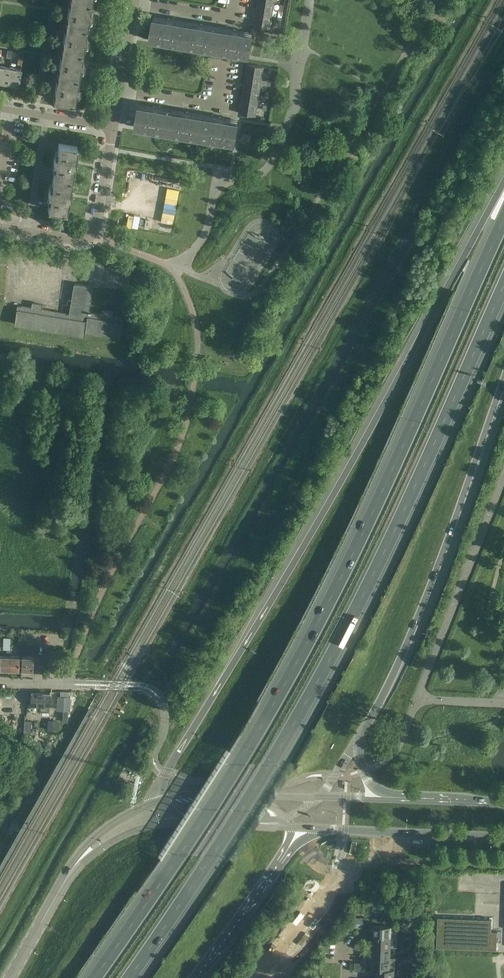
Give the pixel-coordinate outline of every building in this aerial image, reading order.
[(68,11),(66,21),(86,25),(88,15),(91,16),(91,10),(89,9),(90,0),(70,0),(68,11)] [(272,16),(274,3),(258,0),(256,13),(272,16)] [(272,16),(256,13),(254,25),(270,28),(272,16)] [(150,39),(183,44),(186,22),(172,20),(173,19),(168,18),(167,19),(153,17),(150,39)] [(66,21),(62,46),(82,50),(84,40),(87,40),(87,35),(85,34),(86,25),(66,21)] [(183,44),(216,50),(219,28),(205,25),(205,24),(200,23),(200,25),(186,22),(183,44)] [(219,28),(216,50),(249,55),(253,33),(238,31),(239,30),(233,29),(233,30),(219,28)] [(62,46),(58,71),(78,75),(80,65),(83,65),(83,60),(81,59),(82,50),(62,46)] [(263,67),(248,64),(245,76),(261,79),(263,67)] [(0,66),(0,82),(7,83),(9,67),(0,66)] [(21,69),(9,67),(7,83),(18,85),(21,69)] [(58,71),(53,99),(74,102),(76,90),(79,90),(79,85),(77,84),(78,75),(58,71)] [(245,76),(243,89),(259,91),(261,79),(245,76)] [(257,103),(259,91),(243,89),(241,101),(257,103)] [(257,103),(241,101),(239,113),(255,116),(257,103)] [(138,105),(135,127),(168,132),(172,110),(158,108),(158,107),(153,106),(153,107),(138,105)] [(168,132),(201,138),(205,116),(191,113),(191,112),(186,111),(186,112),(172,110),(168,132)] [(205,116),(201,138),(234,143),(238,121),(224,119),(224,118),(219,117),(218,118),(205,116)] [(53,175),(71,178),(73,165),(75,165),(76,159),(74,159),(77,145),(59,142),(57,156),(55,156),(54,162),(56,162),(53,175)] [(71,178),(53,175),(51,188),(49,188),(48,194),(50,194),(48,208),(66,211),(68,197),(69,198),(70,192),(69,191),(71,178)] [(14,324),(84,335),(85,331),(120,336),(122,322),(122,317),(112,316),(113,311),(102,309),(101,314),(90,312),(90,311),(88,311),(92,286),(74,283),(72,300),(68,299),(67,304),(71,305),(69,313),(42,309),(42,304),(31,302),(31,307),(17,305),(16,309),(14,324)] [(10,656),(0,655),(0,659),(0,670),(9,670),(10,656)] [(10,656),(9,670),(19,671),(19,656),(10,656)] [(33,657),(21,656),(21,671),(32,671),(33,657)] [(50,694),(40,693),(31,692),(30,710),(48,711),(50,694)] [(436,940),(495,943),(496,925),(490,925),(491,913),(436,911),(436,940)] [(373,935),(396,936),(396,925),(373,924),(373,935)] [(373,935),(372,945),(391,946),(397,947),(397,936),(396,936),(373,935)] [(372,945),(372,956),(390,957),(391,946),(372,945)] [(390,957),(372,956),(371,968),(376,968),(376,967),(390,968),(394,968),(395,957),(390,957)] [(376,977),(394,977),(394,968),(390,968),(376,967),(376,968),(376,977)]
